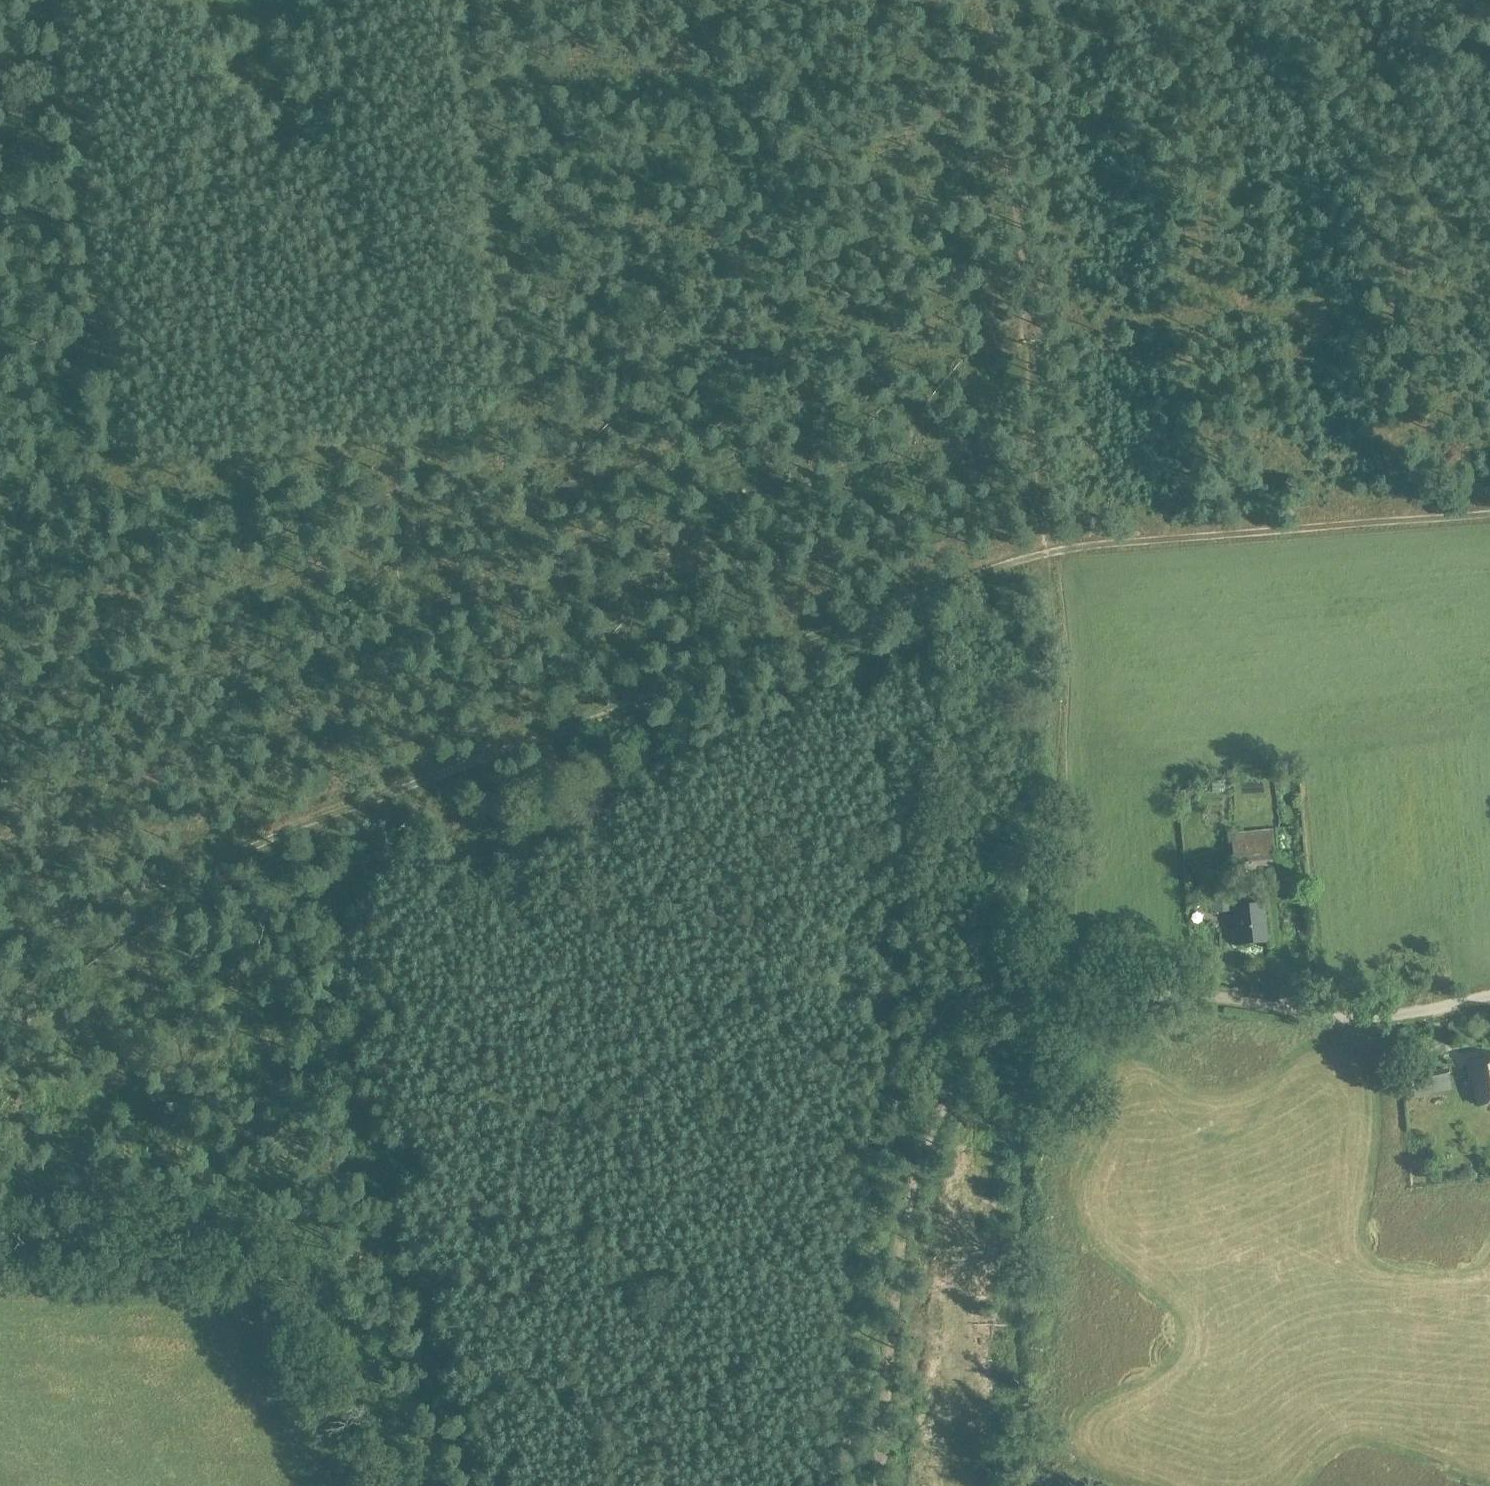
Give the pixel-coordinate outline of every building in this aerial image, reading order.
[(1274,829),(1232,833),(1234,864),(1277,860),(1274,829)] [(1239,946),(1267,943),(1263,905),(1235,908),(1239,946)] [(1474,1079),(1479,1105),(1489,1102),(1489,1062),(1469,1066),(1471,1079),(1474,1079)]
